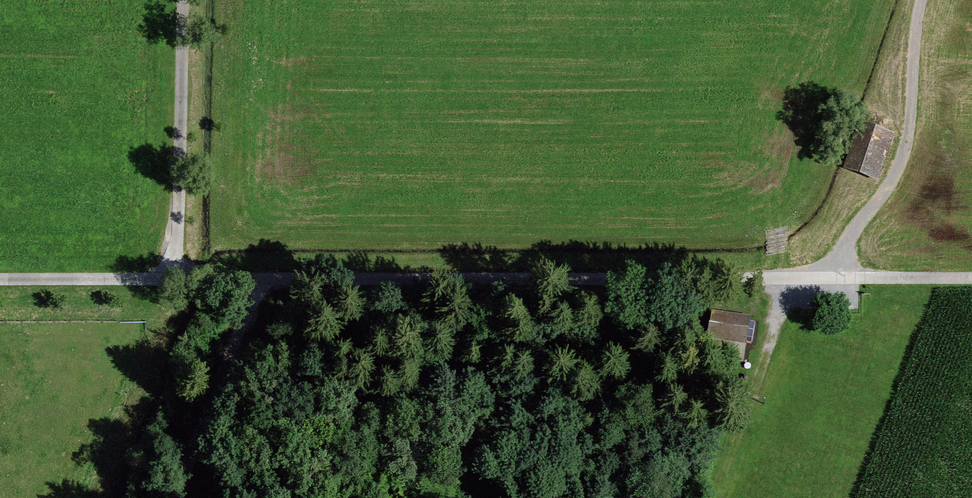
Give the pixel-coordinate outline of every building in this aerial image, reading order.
[(891,138),(868,129),(853,172),(876,180),(891,138)] [(754,320),(740,315),(731,336),(745,342),(754,320)]
